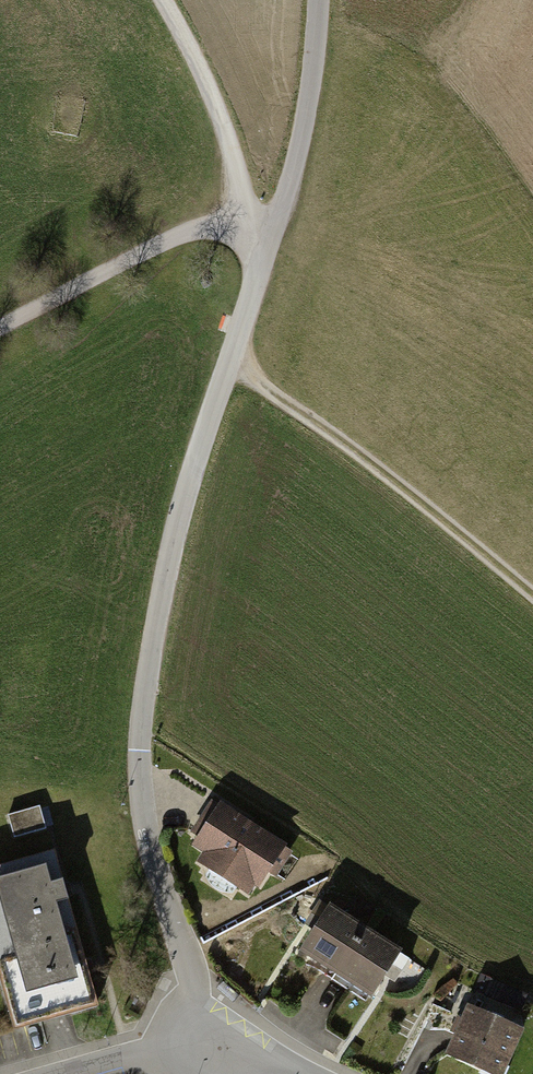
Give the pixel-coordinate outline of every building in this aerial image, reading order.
[(15,834),(48,828),(44,804),(11,811),(15,834)] [(286,850),(216,805),(188,847),(200,854),(194,863),(245,897),(253,886),(260,891),(286,850)] [(0,865),(0,976),(15,1028),(38,1022),(98,1005),(88,971),(65,890),(54,850),(0,865)] [(338,976),(365,931),(326,908),(299,953),(338,976)] [(402,952),(365,931),(338,976),(375,998),(402,952)] [(464,1009),(442,1059),(475,1073),(505,1073),(523,1034),(464,1009)]
